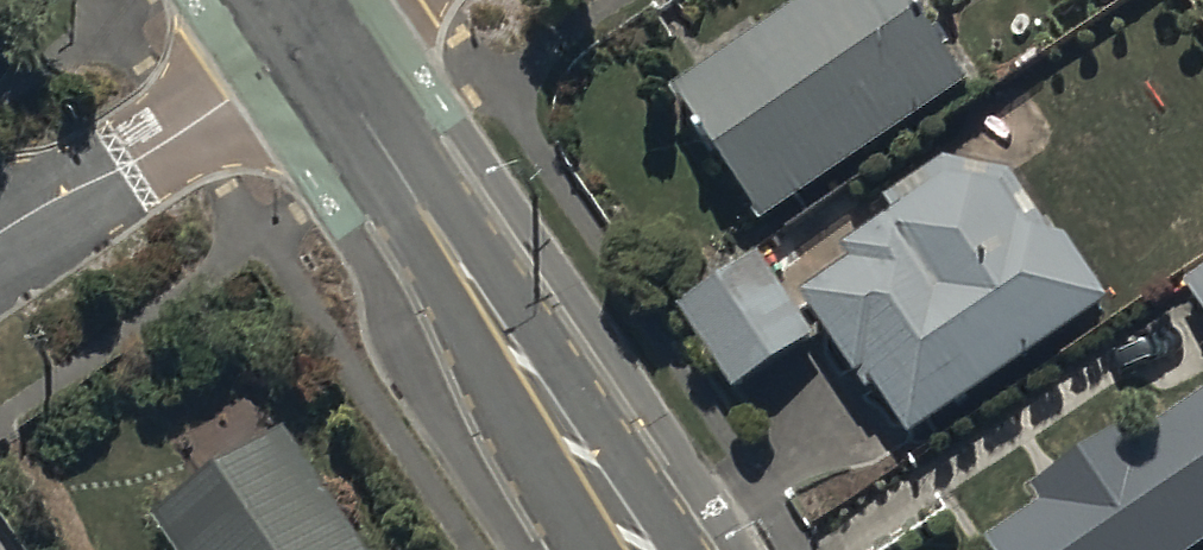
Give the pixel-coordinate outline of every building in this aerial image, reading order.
[(968,92),(906,0),(815,0),(817,2),(707,78),(717,93),(687,114),(767,230),(968,92)] [(1114,309),(1070,243),(1057,244),(1014,178),(950,165),(885,208),(896,224),(845,258),(855,273),(804,307),(866,399),(875,393),(910,445),(1114,309)] [(759,260),(681,314),(738,396),(817,342),(777,283),(805,264),(783,232),(754,252),(759,260)] [(1186,287),(1202,313),(1202,276),(1186,287)] [(988,549),(989,549),(1202,549),(1202,408),(1139,450),(1128,434),(1037,494),(1047,510),(988,549)] [(290,438),(157,528),(172,549),(366,549),(290,438)]
